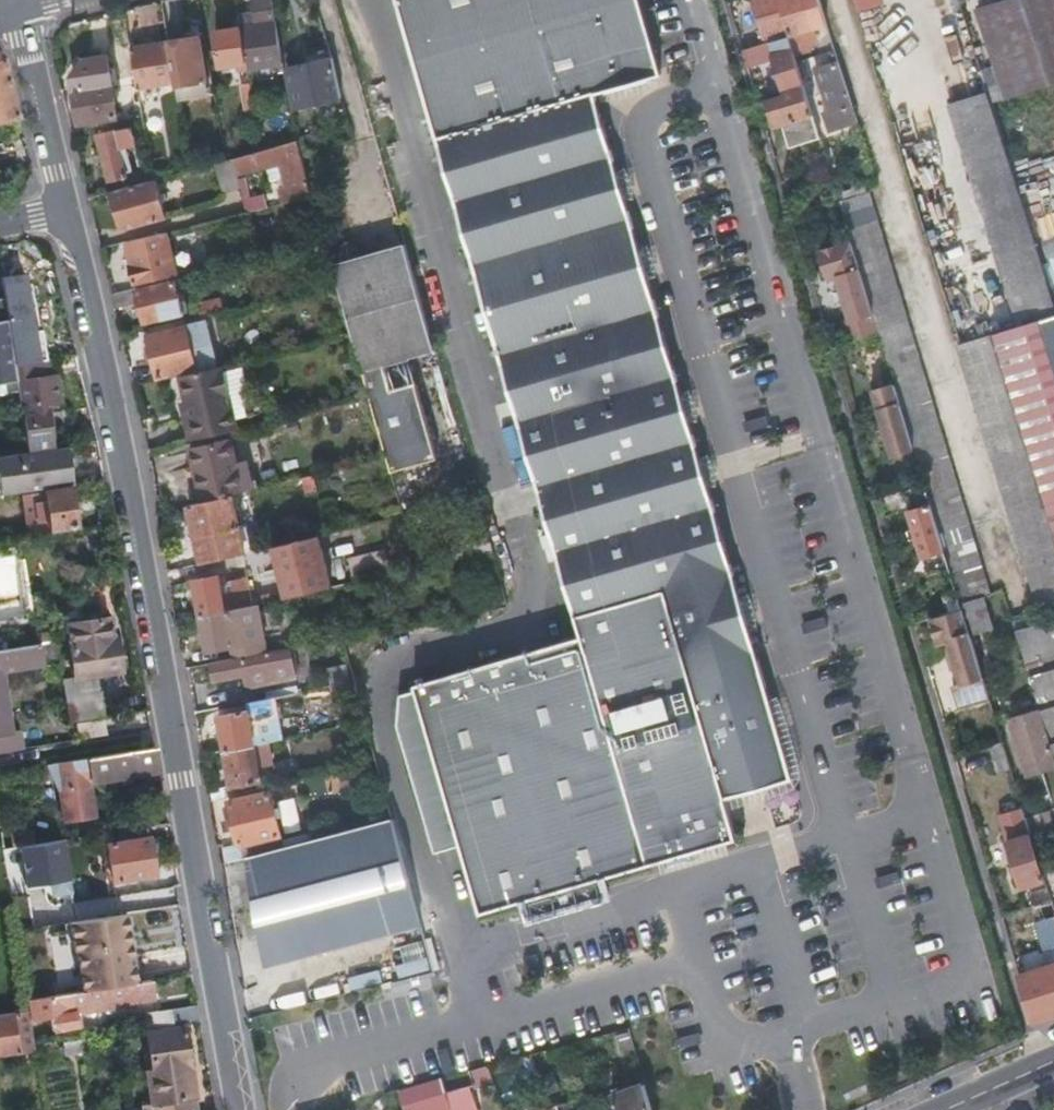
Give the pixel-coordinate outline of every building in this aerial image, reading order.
[(243,25),(246,45),(281,39),(274,0),(253,0),(257,23),(243,25)] [(573,630),(406,678),(474,913),(730,839),(716,790),(786,770),(587,85),(652,66),(633,0),(390,0),(573,630)] [(769,34),(789,30),(780,0),(759,0),(769,34)] [(819,0),(780,0),(789,30),(789,31),(810,25),(806,9),(820,4),(819,0)] [(880,0),(856,0),(859,12),(881,4),(880,0)] [(1007,95),(1053,81),(1053,0),(1003,0),(979,8),(1007,95)] [(246,45),(243,25),(218,30),(225,64),(237,62),(238,66),(250,65),(246,45)] [(779,57),(786,88),(804,82),(801,72),(798,60),(790,33),(747,46),(752,64),(779,57)] [(200,37),(171,42),(177,81),(178,85),(208,79),(200,37)] [(138,84),(144,120),(154,118),(150,86),(177,81),(171,42),(133,48),(137,75),(138,84)] [(835,52),(831,54),(815,59),(826,99),(821,101),(826,119),(854,110),(835,52)] [(18,118),(4,56),(0,54),(0,122),(18,118)] [(343,96),(331,55),(288,67),(300,106),(343,96)] [(105,74),(134,69),(132,57),(103,62),(105,74)] [(138,84),(137,75),(108,80),(109,84),(75,89),(80,123),(116,117),(112,89),(138,84)] [(241,81),(246,104),(256,103),(252,79),(241,81)] [(804,82),(786,88),(787,96),(771,101),(777,125),(783,124),(790,146),(821,138),(804,82)] [(1016,325),(1053,314),(1053,301),(991,100),(950,112),(1016,325)] [(248,116),(258,114),(256,103),(246,104),(248,116)] [(136,141),(132,127),(97,136),(108,179),(128,174),(126,170),(131,168),(125,145),(136,141)] [(301,153),(297,140),(276,146),(286,185),(280,188),(285,204),(314,197),(301,153)] [(262,150),(231,158),(236,175),(260,167),(265,166),(262,150)] [(231,158),(227,159),(213,163),(222,190),(239,185),(236,175),(231,158)] [(246,213),(270,207),(260,167),(236,175),(239,185),(242,196),(246,213)] [(153,179),(112,190),(123,229),(167,217),(156,178),(153,179)] [(868,190),(839,199),(846,223),(852,241),(874,313),(879,331),(895,384),(907,424),(915,449),(924,481),(931,502),(944,548),(960,601),(989,592),(938,426),(868,190)] [(166,233),(126,242),(132,264),(129,265),(133,281),(175,271),(166,233)] [(874,313),(852,241),(823,249),(830,278),(841,275),(853,318),(874,313)] [(436,349),(405,244),(333,263),(338,281),(353,332),(363,369),(436,349)] [(9,256),(13,284),(25,282),(27,282),(23,254),(9,256)] [(175,277),(112,292),(115,307),(140,301),(145,320),(189,310),(187,299),(181,301),(175,277)] [(13,284),(0,286),(5,315),(12,363),(37,360),(25,282),(13,284)] [(198,301),(200,313),(222,308),(219,297),(198,301)] [(845,322),(849,339),(879,331),(874,313),(853,318),(853,320),(845,322)] [(1046,508),(1053,505),(1053,314),(1016,325),(992,332),(1029,454),(1046,508)] [(15,380),(12,363),(5,315),(0,316),(0,382),(15,380)] [(147,335),(157,380),(177,375),(214,366),(203,321),(147,335)] [(959,342),(956,343),(1038,609),(1053,604),(1053,535),(1046,508),(1029,454),(992,332),(959,342)] [(15,380),(15,386),(25,449),(50,446),(45,403),(57,401),(53,376),(47,377),(44,359),(37,360),(12,363),(15,380)] [(180,413),(186,439),(228,427),(214,366),(177,375),(181,395),(186,412),(180,413)] [(894,454),(915,449),(907,424),(895,384),(876,389),(894,454)] [(175,397),(180,413),(186,412),(181,395),(175,397)] [(281,413),(299,408),(297,398),(279,403),(281,413)] [(312,417),(310,408),(272,419),(275,426),(287,424),(292,439),(306,435),(303,420),(312,417)] [(243,477),(231,436),(190,446),(200,488),(208,486),(210,492),(235,487),(234,480),(243,477)] [(50,446),(25,449),(0,453),(0,493),(38,487),(70,482),(64,444),(50,446)] [(318,484),(314,469),(302,473),(306,486),(318,484)] [(76,528),(70,482),(38,487),(44,533),(76,528)] [(231,491),(187,502),(201,561),(244,549),(253,547),(246,523),(239,525),(231,491)] [(944,548),(931,502),(910,509),(924,554),(944,548)] [(1046,508),(1053,535),(1053,505),(1046,508)] [(333,582),(320,528),(274,541),(289,592),(333,582)] [(195,576),(202,612),(228,606),(240,604),(236,588),(229,590),(227,581),(220,583),(217,570),(195,576)] [(973,633),(995,627),(985,594),(963,600),(973,633)] [(228,606),(202,612),(208,646),(224,643),(226,655),(271,646),(261,599),(255,600),(240,604),(228,606)] [(0,609),(0,621),(1,623),(23,615),(19,602),(0,609)] [(962,607),(929,617),(936,642),(948,638),(961,681),(953,683),(959,704),(989,695),(987,690),(965,617),(962,607)] [(68,720),(107,715),(103,690),(100,691),(97,674),(123,670),(118,636),(115,636),(111,616),(98,618),(88,620),(66,624),(74,677),(61,679),(68,720)] [(1014,629),(1040,708),(1053,753),(1053,616),(1014,629)] [(41,633),(42,641),(46,640),(55,638),(54,632),(41,633)] [(50,664),(59,662),(55,638),(46,640),(50,664)] [(226,655),(211,658),(215,675),(247,668),(249,681),(297,671),(290,641),(271,646),(226,655)] [(13,748),(10,730),(5,730),(2,704),(7,703),(3,671),(39,667),(36,642),(0,648),(0,750),(13,748)] [(327,665),(331,681),(349,676),(346,662),(327,665)] [(1027,770),(1053,763),(1053,753),(1040,708),(1011,717),(1027,770)] [(220,716),(227,750),(267,743),(275,742),(272,728),(264,728),(262,717),(251,719),(248,709),(220,716)] [(1002,738),(988,742),(997,770),(1010,766),(1002,738)] [(267,743),(227,750),(233,785),(262,778),(261,767),(271,765),(267,743)] [(158,765),(155,747),(56,762),(38,765),(59,784),(61,797),(68,796),(70,814),(93,810),(88,776),(158,765)] [(1053,768),(1053,763),(1027,770),(1029,776),(1053,768)] [(244,844),(246,855),(250,854),(279,846),(287,844),(274,791),(232,801),(242,844),(244,844)] [(395,815),(380,819),(287,844),(279,846),(250,854),(256,886),(252,887),(254,896),(257,896),(270,968),(412,928),(427,924),(395,815)] [(1018,885),(1044,878),(1026,817),(1004,823),(1008,839),(1004,840),(1018,885)] [(12,845),(34,841),(32,828),(10,831),(12,845)] [(107,843),(109,852),(110,857),(113,879),(155,873),(150,837),(107,843)] [(40,890),(34,841),(12,845),(5,846),(10,876),(17,875),(20,893),(40,890)] [(1028,892),(1031,904),(1050,898),(1046,887),(1028,892)] [(1050,908),(1038,904),(1029,932),(1041,936),(1050,908)] [(70,928),(48,931),(59,985),(83,981),(84,989),(138,981),(125,912),(68,920),(70,928)] [(424,956),(397,963),(400,976),(428,969),(424,956)] [(1030,1024),(1053,1017),(1053,964),(1017,975),(1030,1024)] [(153,996),(150,979),(138,981),(84,989),(48,994),(52,1027),(78,1023),(76,1010),(133,1001),(132,999),(153,996)] [(38,996),(28,997),(29,1007),(34,1042),(44,1041),(38,996)] [(200,1020),(197,1003),(159,1009),(161,1026),(200,1020)] [(29,1007),(0,1012),(0,1055),(3,1054),(35,1049),(34,1042),(29,1007)] [(186,1026),(148,1032),(150,1052),(152,1060),(146,1061),(143,1061),(144,1066),(153,1065),(159,1109),(199,1109),(186,1026)] [(86,1034),(63,1038),(64,1051),(87,1048),(86,1034)] [(499,1078),(496,1072),(444,1087),(446,1094),(450,1093),(455,1109),(477,1109),(470,1086),(499,1078)] [(384,1094),(386,1103),(406,1098),(410,1109),(455,1109),(450,1093),(446,1094),(444,1087),(442,1079),(400,1088),(384,1094)] [(642,1087),(608,1099),(612,1109),(648,1109),(642,1087)] [(544,1098),(530,1104),(532,1109),(548,1109),(544,1098)]
